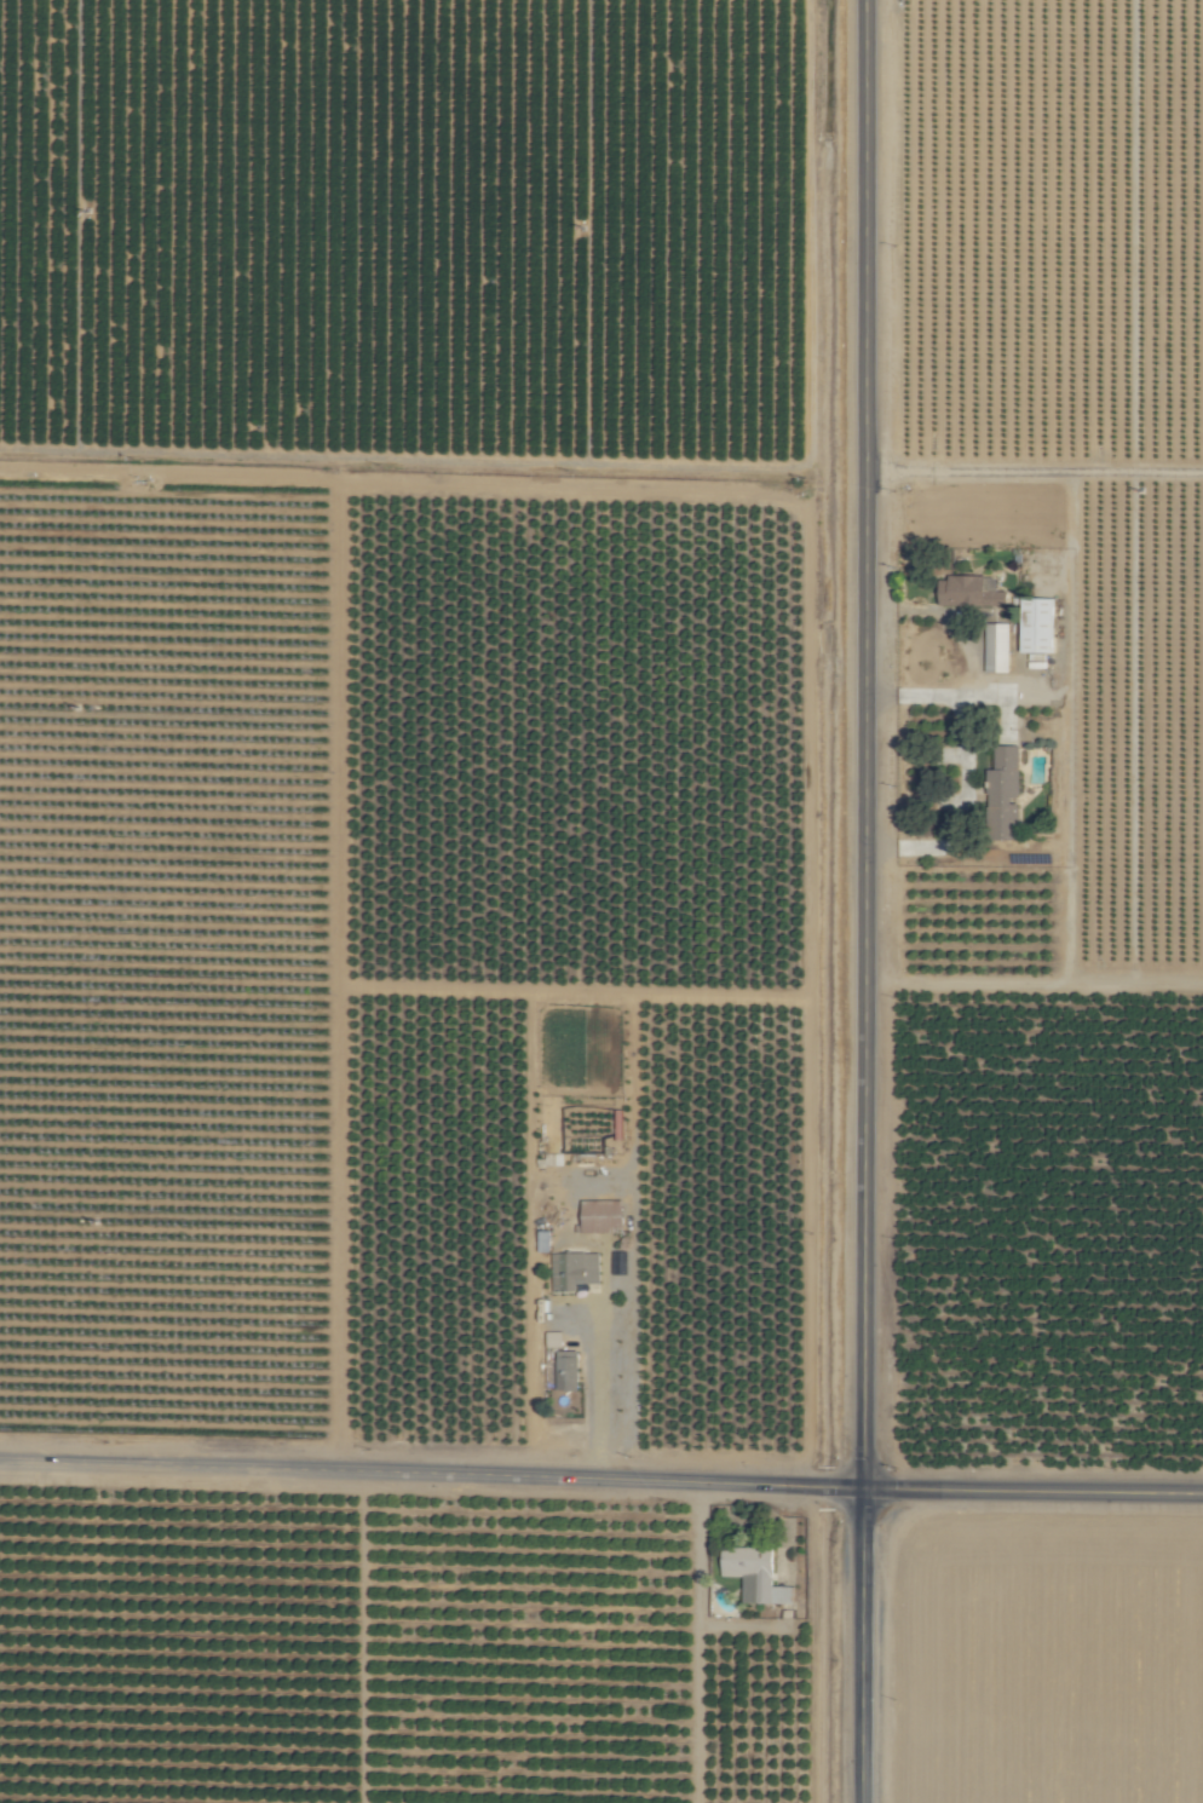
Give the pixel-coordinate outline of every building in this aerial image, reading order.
[(942,606),(1009,605),(1009,591),(998,592),(997,576),(942,577),(942,606)] [(1057,599),(1029,598),(1028,623),(1020,623),(1020,653),(1055,653),(1057,599)] [(1010,624),(987,623),(986,672),(1009,672),(1010,624)] [(1021,746),(995,746),(995,770),(993,838),(1019,839),(1021,746)] [(625,1199),(584,1201),(585,1231),(626,1230),(625,1199)] [(551,1230),(539,1230),(539,1251),(551,1251),(551,1230)] [(600,1252),(554,1253),(556,1291),(579,1290),(579,1283),(601,1283),(600,1252)] [(564,1333),(549,1333),(549,1347),(564,1347),(564,1333)] [(579,1350),(558,1351),(559,1391),(581,1390),(579,1350)] [(723,1577),(744,1578),(743,1603),(796,1604),(797,1586),(774,1586),(775,1548),(724,1547),(723,1577)]
